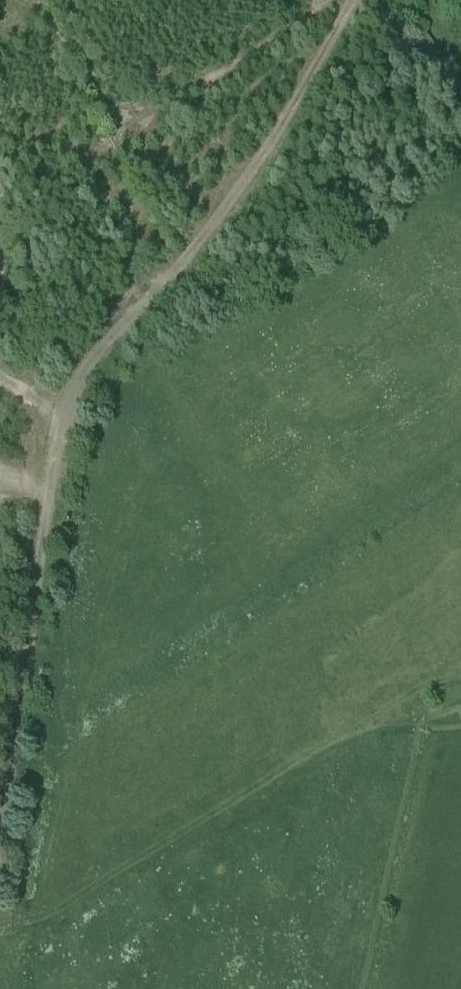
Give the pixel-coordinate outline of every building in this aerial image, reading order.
[(11,191),(0,173),(0,198),(11,191)]
